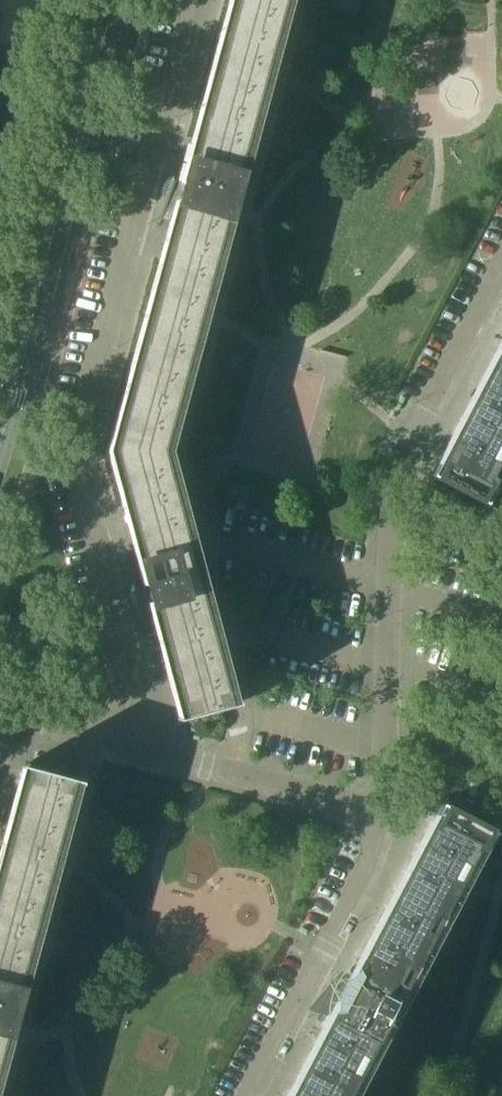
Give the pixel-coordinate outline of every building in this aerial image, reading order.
[(241,169),(286,0),(235,0),(113,453),(165,452),(241,169)] [(358,0),(330,0),(328,9),(354,16),(358,0)] [(430,476),(484,504),(490,492),(501,470),(501,339),(430,476)] [(232,706),(198,579),(165,452),(113,453),(184,719),(232,706)] [(21,982),(75,781),(28,769),(0,871),(0,1059),(21,982)] [(464,886),(493,832),(439,804),(285,1095),(354,1095),(464,886)]
